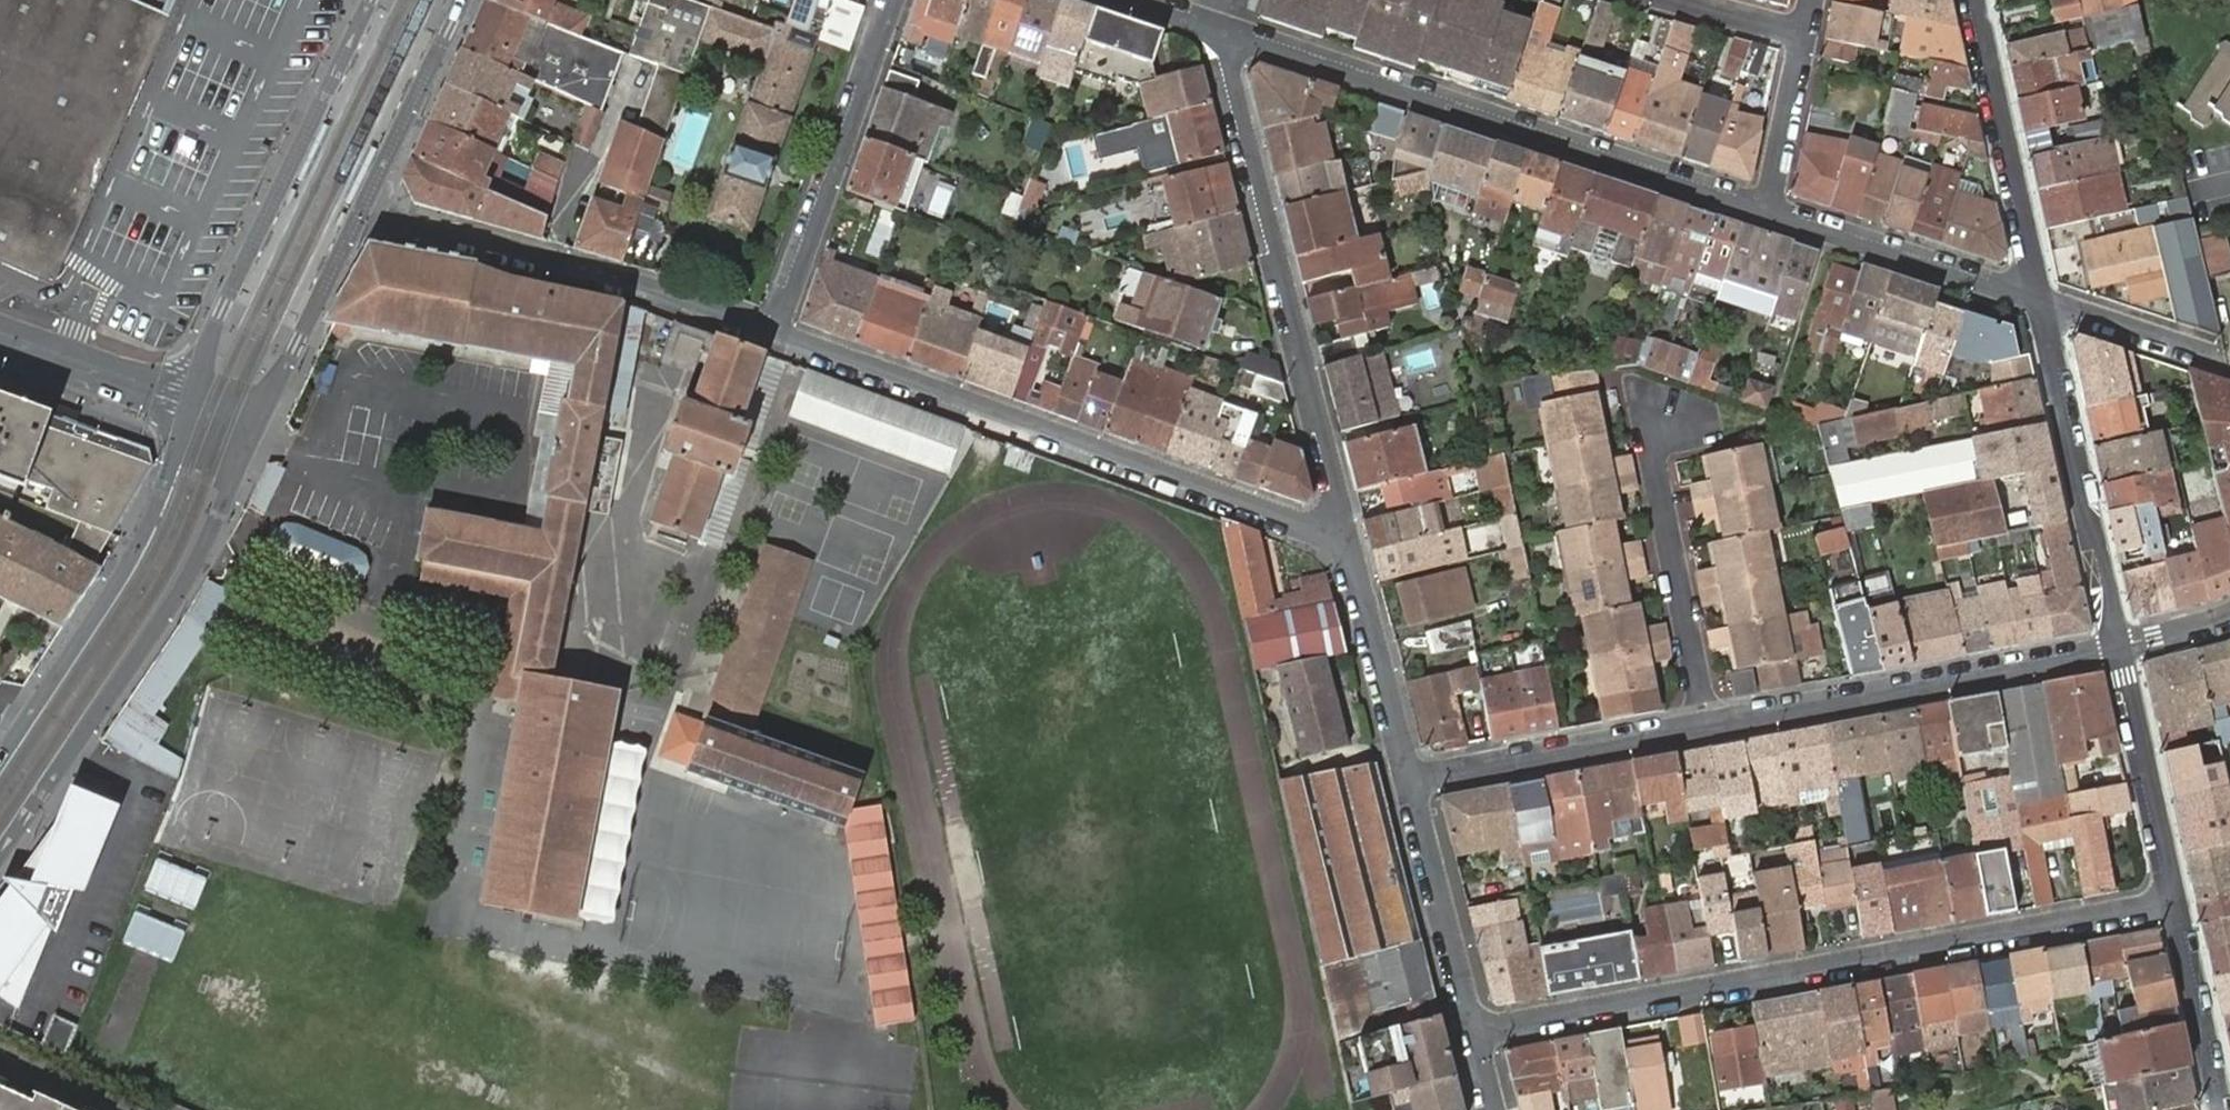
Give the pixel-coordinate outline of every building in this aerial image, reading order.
[(69,198),(108,109),(120,114),(130,93),(170,0),(0,0),(0,253),(51,276),(63,248),(69,251),(72,243),(66,240),(82,204),(69,198)] [(119,117),(127,120),(180,0),(170,0),(130,93),(120,114),(108,109),(69,198),(82,204),(119,117)] [(573,34),(485,0),(461,50),(530,81),(584,105),(598,112),(621,52),(573,34)] [(485,0),(573,34),(580,17),(548,4),(550,0),(485,0)] [(679,0),(645,0),(637,19),(649,24),(643,42),(631,37),(625,53),(656,65),(687,77),(699,42),(710,11),(679,0)] [(782,27),(816,39),(829,0),(792,0),(782,27)] [(816,39),(848,51),(862,10),(848,6),(850,0),(829,0),(816,39)] [(965,0),(931,0),(926,15),(948,23),(945,32),(953,34),(965,0)] [(953,34),(981,44),(996,0),(965,0),(953,34)] [(981,44),(971,70),(982,74),(992,46),(1007,52),(1025,0),(996,0),(981,44)] [(1007,52),(1037,62),(1058,0),(1025,0),(1007,52)] [(1068,0),(1058,0),(1037,62),(1036,65),(1061,73),(1058,82),(1068,85),(1071,74),(1093,8),(1068,0)] [(1260,19),(1383,61),(1387,50),(1417,60),(1414,70),(1444,81),(1448,71),(1509,92),(1532,26),(1492,14),(1495,3),(1485,0),(1267,0),(1260,19)] [(1532,26),(1509,92),(1506,102),(1558,119),(1578,60),(1581,52),(1566,48),(1562,57),(1544,51),(1546,42),(1560,0),(1541,0),(1532,26)] [(1788,8),(1790,0),(1759,0),(1788,8)] [(1834,2),(1868,9),(1870,0),(1834,0),(1834,2)] [(1892,13),(1899,15),(1901,0),(1895,0),(1892,13)] [(1952,0),(1901,0),(1899,15),(1914,18),(1958,28),(1952,0)] [(2138,0),(2052,0),(2058,23),(2092,15),(2139,4),(2138,0)] [(1598,3),(1585,39),(1602,43),(1614,7),(1598,3)] [(2099,47),(2133,39),(2146,35),(2139,4),(2092,15),(2099,47)] [(1891,54),(1893,44),(1874,40),(1879,16),(1833,6),(1826,39),(1863,47),(1891,54)] [(1124,18),(1093,8),(1071,74),(1102,83),(1124,18)] [(772,32),(710,11),(699,42),(763,62),(709,216),(750,231),(816,39),(782,27),(774,25),(772,32)] [(1160,30),(1124,18),(1102,83),(1112,87),(1115,79),(1139,87),(1147,122),(1209,107),(1199,68),(1154,79),(1150,61),(1160,30)] [(1967,71),(1958,28),(1914,18),(1907,57),(1936,64),(1967,71)] [(649,24),(637,19),(631,37),(643,42),(649,24)] [(1695,29),(1674,23),(1659,66),(1633,144),(1681,159),(1700,101),(1701,96),(1676,87),(1695,29)] [(2080,32),(2074,33),(2077,47),(2084,45),(2080,32)] [(2011,69),(2086,51),(2084,45),(2077,47),(2074,33),(2066,36),(2064,33),(2006,48),(2011,69)] [(2136,56),(2150,53),(2146,35),(2133,39),(2136,56)] [(1750,43),(1733,39),(1722,74),(1738,79),(1742,69),(1750,43)] [(1859,66),(1863,47),(1826,39),(1822,58),(1859,66)] [(1562,57),(1566,48),(1546,42),(1544,51),(1562,57)] [(1636,43),(1625,76),(1606,134),(1633,144),(1659,66),(1642,61),(1647,46),(1636,43)] [(1766,48),(1750,43),(1742,69),(1759,74),(1766,48)] [(2223,43),(2214,48),(2213,51),(2179,107),(2188,114),(2188,121),(2201,128),(2207,124),(2207,120),(2213,112),(2219,117),(2219,122),(2229,128),(2229,48),(2223,43)] [(530,81),(461,50),(445,85),(507,112),(514,115),(530,81)] [(1387,50),(1383,61),(1414,70),(1417,60),(1387,50)] [(2073,88),(2084,86),(2078,63),(2088,61),(2086,51),(2011,69),(2018,101),(2073,88)] [(1578,60),(1558,119),(1606,134),(1625,76),(1578,60)] [(1972,95),(1967,71),(1936,64),(1932,83),(1901,76),(1898,88),(1920,93),(1946,99),(1948,88),(1972,95)] [(665,141),(687,77),(656,65),(635,127),(665,141)] [(1249,74),(1264,130),(1314,118),(1319,106),(1328,108),(1334,93),(1256,67),(1249,74)] [(919,82),(889,71),(865,140),(921,160),(926,161),(939,125),(944,127),(950,110),(913,98),(919,82)] [(1448,71),(1444,81),(1506,102),(1509,92),(1448,71)] [(507,112),(445,85),(428,122),(487,149),(496,153),(505,133),(500,131),(507,112)] [(1728,110),(1709,169),(1751,183),(1763,123),(1736,113),(1744,88),(1736,85),(1728,110)] [(1920,93),(1898,88),(1887,124),(1904,127),(1911,129),(1920,93)] [(2080,120),(2073,88),(2018,101),(2025,133),(2080,120)] [(1700,101),(1681,159),(1709,169),(1728,110),(1700,101)] [(603,114),(598,112),(584,105),(571,141),(590,149),(603,114)] [(1209,107),(1147,122),(1132,127),(1131,129),(1094,138),(1099,158),(1138,149),(1143,171),(1221,152),(1209,107)] [(1376,107),(1367,134),(1393,143),(1403,115),(1376,107)] [(1982,143),(1977,117),(1924,107),(1919,130),(1956,137),(1973,141),(1982,143)] [(687,170),(709,116),(688,108),(667,163),(687,170)] [(1441,128),(1408,117),(1393,162),(1392,182),(1396,181),(1427,173),(1441,128)] [(1314,118),(1264,130),(1276,179),(1331,165),(1329,154),(1315,158),(1308,131),(1322,127),(1320,120),(1314,118)] [(1028,120),(1021,147),(1036,151),(1043,124),(1028,120)] [(487,149),(428,122),(412,157),(546,217),(557,181),(531,169),(522,190),(494,177),(492,175),(489,181),(477,176),(487,149)] [(651,181),(665,141),(635,127),(623,122),(607,163),(651,181)] [(1904,127),(1887,124),(1885,131),(1902,135),(1904,127)] [(1329,154),(1322,127),(1308,131),(1315,158),(1329,154)] [(1496,146),(1441,128),(1427,173),(1429,185),(1477,199),(1478,198),(1496,146)] [(1856,218),(1879,151),(1880,146),(1868,143),(1866,152),(1850,149),(1851,144),(1806,137),(1794,197),(1856,218)] [(1973,141),(1956,137),(1954,148),(1969,151),(1973,141)] [(921,160),(865,140),(846,190),(903,212),(921,160)] [(1866,152),(1868,143),(1852,140),(1851,144),(1850,149),(1866,152)] [(1987,163),(1982,143),(1973,141),(1969,151),(1968,156),(1987,163)] [(2031,159),(2039,192),(2107,176),(2106,168),(2099,170),(2095,151),(2101,149),(2100,142),(2031,159)] [(1527,156),(1496,146),(1478,198),(1504,206),(1506,202),(1511,204),(1512,200),(1527,156)] [(503,157),(496,153),(487,149),(477,176),(489,181),(492,175),(494,177),(503,157)] [(557,181),(563,162),(534,149),(527,167),(531,169),(557,181)] [(2099,170),(2106,168),(2101,149),(2095,151),(2099,170)] [(1897,157),(1879,151),(1856,218),(1883,227),(1903,168),(1906,157),(1899,155),(1897,157)] [(1558,166),(1527,156),(1512,200),(1543,211),(1558,166)] [(546,217),(412,157),(402,177),(414,204),(540,237),(546,217)] [(571,246),(623,262),(651,181),(607,163),(599,183),(621,192),(615,207),(593,198),(589,197),(571,246)] [(1331,165),(1276,179),(1284,209),(1345,194),(1337,164),(1331,165)] [(1237,211),(1225,165),(1172,179),(1183,225),(1237,211)] [(1531,246),(1566,257),(1568,253),(1571,242),(1592,178),(1558,166),(1543,211),(1531,246)] [(1962,175),(1932,166),(1929,177),(1910,236),(1940,246),(1958,187),(1962,175)] [(1903,168),(1883,227),(1910,236),(1929,177),(1903,168)] [(1041,175),(1029,171),(1021,194),(1017,208),(1030,205),(1041,175)] [(1429,185),(1427,173),(1396,181),(1400,196),(1429,189),(1429,185)] [(2127,212),(2118,174),(2107,176),(2039,192),(2047,230),(2127,212)] [(1655,198),(1592,178),(1571,242),(1635,261),(1655,198)] [(621,192),(599,183),(593,198),(615,207),(621,192)] [(1958,187),(1940,246),(1998,265),(2007,255),(1996,207),(1969,199),(1971,192),(1958,187)] [(1016,209),(1017,208),(1021,194),(1007,189),(1002,205),(1016,209)] [(1345,194),(1284,209),(1296,256),(1357,241),(1345,194)] [(1663,285),(1687,209),(1655,198),(1635,261),(1631,273),(1630,274),(1663,285)] [(2174,224),(2192,220),(2187,198),(2168,202),(2174,224)] [(2158,205),(2136,210),(2139,224),(2161,220),(2158,205)] [(1714,217),(1687,209),(1663,285),(1689,293),(1692,284),(1714,217)] [(1237,211),(1183,225),(1145,235),(1148,245),(1165,241),(1173,274),(1183,272),(1184,278),(1191,280),(1252,265),(1237,211)] [(1741,226),(1714,217),(1692,284),(1718,292),(1741,226)] [(2197,242),(2195,232),(2192,220),(2174,224),(2153,229),(2169,295),(2176,323),(2221,338),(2207,280),(2197,242)] [(1766,326),(1794,244),(1741,226),(1718,292),(1716,298),(1727,302),(1730,293),(1745,298),(1735,328),(1762,337),(1766,326)] [(2216,238),(2213,227),(2195,232),(2197,242),(2216,238)] [(2134,302),(2169,295),(2153,229),(2085,245),(2095,288),(2129,279),(2134,302)] [(1357,241),(1296,256),(1303,284),(1353,272),(1357,288),(1389,280),(1379,236),(1357,241)] [(2216,238),(2197,242),(2207,280),(2229,275),(2229,260),(2224,237),(2216,238)] [(1571,242),(1568,253),(1631,273),(1635,261),(1571,242)] [(1797,319),(1801,305),(1819,252),(1794,244),(1766,326),(1776,329),(1781,314),(1797,319)] [(560,679),(595,475),(598,461),(599,449),(625,302),(557,289),(524,281),(502,275),(493,272),(484,269),(466,263),(459,261),(449,259),(437,257),(370,245),(323,327),(330,329),(329,332),(346,341),(350,331),(551,363),(541,410),(562,414),(547,497),(551,499),(545,532),(529,528),(429,512),(421,562),(431,564),(534,582),(516,677),(525,678),(521,702),(481,903),(573,922),(619,691),(560,679)] [(801,320),(853,339),(875,276),(832,261),(835,252),(826,249),(801,320)] [(1892,276),(1863,266),(1858,278),(1841,334),(1870,343),(1892,276)] [(1858,278),(1830,269),(1808,338),(1837,346),(1841,334),(1858,278)] [(1464,292),(1461,301),(1477,307),(1487,276),(1469,270),(1462,290),(1464,292)] [(1141,317),(1131,313),(1128,323),(1201,350),(1220,299),(1146,272),(1135,303),(1144,306),(1141,317)] [(1357,288),(1307,301),(1313,324),(1338,318),(1344,342),(1320,349),(1325,368),(1359,358),(1354,336),(1386,328),(1383,317),(1416,309),(1407,275),(1389,280),(1357,288)] [(907,360),(925,308),(929,295),(875,276),(853,339),(907,360)] [(1487,276),(1477,307),(1474,314),(1506,324),(1518,286),(1487,276)] [(1937,291),(1892,276),(1870,343),(1915,359),(1933,304),(1937,291)] [(1044,297),(992,279),(979,318),(958,379),(979,386),(980,381),(985,383),(983,387),(1010,397),(1044,297)] [(1071,354),(1085,312),(1044,297),(1010,397),(1027,403),(1033,387),(1046,352),(1043,351),(1046,341),(1059,346),(1058,348),(1071,354)] [(1135,303),(1131,313),(1141,317),(1144,306),(1135,303)] [(1933,304),(1915,359),(1913,366),(1942,376),(1963,313),(1933,304)] [(644,309),(633,305),(630,314),(641,318),(644,309)] [(958,379),(979,318),(969,316),(966,323),(925,308),(907,360),(958,379)] [(1963,313),(1942,376),(1933,403),(1963,397),(1979,393),(1981,368),(1982,363),(1993,327),(1994,323),(1963,313)] [(2000,329),(1993,327),(1982,363),(1993,366),(2019,360),(2013,330),(2001,327),(2000,329)] [(715,336),(705,332),(700,349),(710,353),(715,336)] [(1611,334),(1608,343),(1598,372),(1637,367),(1645,341),(1611,334)] [(1645,341),(1637,367),(1661,375),(1671,344),(1647,335),(1645,341)] [(742,456),(746,444),(754,424),(744,420),(765,353),(715,336),(710,353),(694,403),(683,399),(667,452),(676,455),(654,519),(659,521),(654,538),(688,551),(693,535),(702,538),(724,472),(736,476),(742,456)] [(2071,345),(2079,380),(2134,368),(2131,353),(2077,337),(2071,345)] [(1808,338),(1805,347),(1834,357),(1837,346),(1808,338)] [(1698,353),(1687,383),(1713,392),(1717,382),(1708,379),(1718,348),(1702,341),(1698,353)] [(1595,345),(1587,373),(1595,372),(1598,372),(1608,343),(1595,345)] [(1671,344),(1661,375),(1687,383),(1698,353),(1671,344)] [(1359,358),(1325,368),(1332,396),(1337,394),(1347,432),(1405,418),(1385,350),(1359,358)] [(1283,384),(1277,361),(1247,351),(1241,369),(1254,374),(1283,384)] [(757,448),(788,362),(765,353),(744,420),(754,424),(746,444),(757,448)] [(1160,369),(1129,358),(1120,382),(1103,432),(1135,443),(1160,369)] [(2034,381),(2030,358),(2019,360),(1993,366),(1991,390),(2034,381)] [(1103,432),(1120,382),(1092,371),(1093,369),(1069,360),(1062,379),(1071,383),(1060,415),(1103,432)] [(1993,366),(1981,368),(1979,393),(1990,391),(1993,366)] [(790,417),(947,475),(965,424),(907,404),(904,413),(857,396),(860,387),(806,368),(790,417)] [(2079,380),(2086,410),(2151,395),(2149,385),(2138,387),(2134,368),(2079,380)] [(1164,453),(1186,388),(1187,387),(1164,378),(1166,372),(1160,369),(1135,443),(1164,453)] [(1587,373),(1532,381),(1536,406),(1539,406),(1545,404),(1570,530),(1564,532),(1580,616),(1588,614),(1608,721),(1658,712),(1652,689),(1659,688),(1653,662),(1669,659),(1663,627),(1648,630),(1636,632),(1634,625),(1639,623),(1636,605),(1628,607),(1624,590),(1620,590),(1619,583),(1631,581),(1645,578),(1638,544),(1624,546),(1611,548),(1610,541),(1614,540),(1610,521),(1618,519),(1615,502),(1611,503),(1610,497),(1621,494),(1637,491),(1630,457),(1615,460),(1604,462),(1602,456),(1606,454),(1600,417),(1595,418),(1594,412),(1599,411),(1596,394),(1600,393),(1595,372),(1587,373)] [(2229,542),(2229,385),(2187,372),(2191,385),(2225,522),(2229,542)] [(1251,391),(1288,405),(1283,384),(1254,374),(1251,391)] [(1071,383),(1062,379),(1057,396),(1051,413),(1060,415),(1071,383)] [(1744,392),(1741,401),(1766,409),(1773,389),(1748,380),(1744,392)] [(1990,391),(1979,393),(1986,419),(1980,421),(1982,430),(2042,417),(2034,381),(1991,390),(1990,391)] [(1717,382),(1713,392),(1741,401),(1744,392),(1717,382)] [(2151,395),(2168,391),(2165,382),(2149,385),(2151,395)] [(904,413),(907,404),(860,387),(857,396),(904,413)] [(1040,390),(1033,387),(1027,403),(1034,406),(1040,390)] [(1164,453),(1210,469),(1232,405),(1237,392),(1224,388),(1219,400),(1186,388),(1164,453)] [(1040,390),(1034,406),(1051,413),(1057,396),(1040,390)] [(2086,410),(2095,444),(2147,430),(2141,408),(2149,406),(2149,403),(2169,398),(2168,391),(2151,395),(2086,410)] [(1602,393),(1600,393),(1596,394),(1599,411),(1594,412),(1595,418),(1600,417),(1606,454),(1602,456),(1604,462),(1615,460),(1602,393)] [(1337,394),(1332,396),(1341,433),(1347,432),(1337,394)] [(16,401),(0,395),(0,410),(2,411),(4,405),(13,407),(16,401)] [(1933,403),(1853,421),(1858,444),(1936,427),(1935,422),(1967,415),(1963,397),(1933,403)] [(41,509),(77,523),(109,535),(148,465),(144,464),(142,451),(42,414),(43,411),(16,401),(13,407),(4,405),(2,411),(0,410),(0,473),(48,491),(41,509)] [(1545,404),(1539,406),(1564,532),(1570,530),(1545,404)] [(1815,413),(1786,404),(1783,416),(1811,426),(1815,413)] [(1257,413),(1232,405),(1210,469),(1236,479),(1248,441),(1257,413)] [(547,437),(529,528),(545,532),(551,499),(547,497),(562,414),(541,410),(537,435),(547,437)] [(1844,423),(1841,424),(1846,446),(1858,444),(1853,421),(1844,423)] [(1841,424),(1819,429),(1830,469),(1850,465),(1846,446),(1841,424)] [(1850,465),(1830,469),(1841,511),(1871,505),(1924,495),(1964,487),(1991,482),(2021,476),(2055,470),(2044,427),(1850,465)] [(1345,446),(1357,493),(1379,487),(1425,476),(1412,428),(1345,446)] [(2096,448),(2104,486),(2157,473),(2168,471),(2172,470),(2170,463),(2183,460),(2175,429),(2096,448)] [(1312,495),(1300,451),(1272,440),(1269,448),(1248,441),(1236,479),(1303,505),(1312,495)] [(1025,478),(1035,453),(1012,444),(1003,470),(1025,478)] [(1736,646),(1740,671),(1757,667),(1790,660),(1782,618),(1766,533),(1772,532),(1778,530),(1770,488),(1775,487),(1781,486),(1772,444),(1711,457),(1714,475),(1718,475),(1719,481),(1710,483),(1694,486),(1701,520),(1716,517),(1725,515),(1727,523),(1724,524),(1727,541),(1720,542),(1715,543),(1718,562),(1723,561),(1724,568),(1715,570),(1700,573),(1707,608),(1722,605),(1731,603),(1733,610),(1729,611),(1731,628),(1726,629),(1711,632),(1714,650),(1730,647),(1736,646)] [(598,461),(605,463),(607,450),(599,449),(598,461)] [(724,472),(702,538),(724,545),(754,460),(742,456),(736,476),(724,472)] [(1425,501),(1427,507),(1432,506),(1452,501),(1447,480),(1484,471),(1489,492),(1498,490),(1510,487),(1503,457),(1425,476),(1379,487),(1386,509),(1425,501)] [(1705,458),(1710,483),(1719,481),(1718,475),(1714,475),(1711,457),(1705,458)] [(598,461),(595,475),(603,476),(605,463),(598,461)] [(2055,470),(2021,476),(2032,530),(2043,528),(2065,524),(2055,470)] [(2161,490),(2173,488),(2168,471),(2157,473),(2161,490)] [(2104,486),(2110,514),(2151,504),(2154,517),(2164,515),(2170,513),(2172,520),(2179,518),(2178,511),(2173,488),(2161,490),(2157,473),(2104,486)] [(1991,482),(1964,487),(1977,542),(1997,538),(2004,536),(1991,482)] [(1504,519),(1516,516),(1510,487),(1498,490),(1504,519)] [(1783,530),(1775,487),(1770,488),(1778,530),(1783,530)] [(1964,487),(1924,495),(1937,549),(1967,543),(1977,542),(1964,487)] [(1626,518),(1621,494),(1610,497),(1611,503),(1615,502),(1618,519),(1626,518)] [(2155,553),(2162,552),(2161,546),(2154,517),(2151,504),(2110,514),(2119,555),(2146,549),(2148,555),(2155,553)] [(1871,505),(1841,511),(1846,528),(1847,531),(1876,523),(1871,505)] [(1427,507),(1365,523),(1372,551),(1439,535),(1432,506),(1427,507)] [(1716,517),(1720,542),(1727,541),(1724,524),(1727,523),(1725,515),(1716,517)] [(2154,517),(2161,546),(2171,544),(2164,515),(2154,517)] [(1510,551),(1523,548),(1516,516),(1504,519),(1510,551)] [(101,570),(92,565),(62,549),(0,517),(0,598),(61,630),(101,570)] [(1624,546),(1618,519),(1610,521),(1614,540),(1610,541),(1611,548),(1624,546)] [(1331,597),(1324,569),(1299,575),(1303,593),(1285,597),(1284,600),(1270,602),(1257,534),(1222,521),(1243,616),(1331,597)] [(2229,592),(2229,542),(2225,522),(2219,523),(2221,533),(2194,541),(2197,555),(2209,601),(2229,592)] [(109,535),(77,523),(62,549),(92,565),(109,535)] [(2219,523),(2191,529),(2193,538),(2194,541),(2221,533),(2219,523)] [(2039,582),(2053,640),(2091,633),(2065,524),(2043,528),(2055,579),(2039,582)] [(1815,556),(1846,550),(1842,527),(1810,533),(1815,556)] [(1439,535),(1372,551),(1380,582),(1460,563),(1454,532),(1439,535)] [(1574,617),(1580,616),(1564,532),(1556,533),(1574,617)] [(1788,617),(1772,532),(1766,533),(1782,618),(1788,617)] [(2030,543),(2028,532),(2004,536),(1997,538),(1999,549),(2030,543)] [(2183,558),(2197,555),(2194,541),(2193,538),(2178,542),(2183,558)] [(2176,610),(2209,601),(2197,555),(2183,558),(2178,542),(2171,544),(2161,546),(2162,552),(2176,610)] [(1710,544),(1715,570),(1724,568),(1723,561),(1718,562),(1715,543),(1710,544)] [(1967,543),(1937,549),(1941,562),(1970,556),(1967,543)] [(715,697),(757,711),(810,562),(769,547),(715,697)] [(1513,600),(1532,596),(1523,548),(1510,551),(1503,553),(1513,600)] [(2134,622),(2176,610),(2162,552),(2155,553),(2158,567),(2124,576),(2134,622)] [(1848,582),(1859,579),(1854,558),(1842,559),(1848,582)] [(495,697),(521,702),(525,678),(516,677),(534,582),(431,564),(428,579),(515,595),(495,697)] [(1410,624),(1470,610),(1462,573),(1401,588),(1410,624)] [(2021,646),(2053,640),(2039,582),(2039,578),(2020,583),(2021,591),(2009,594),(2021,646)] [(1636,605),(1631,581),(1619,583),(1620,590),(1624,590),(1628,607),(1636,605)] [(1948,592),(1964,657),(1992,652),(1979,597),(1962,601),(1958,583),(1946,586),(1948,592)] [(1979,597),(1992,652),(2021,646),(2009,594),(2006,583),(1978,589),(1979,597)] [(186,624),(178,621),(101,743),(173,779),(182,764),(158,748),(168,729),(156,717),(208,636),(212,638),(233,599),(207,585),(186,624)] [(1866,603),(1884,672),(1913,667),(1897,602),(1893,592),(1889,593),(1889,596),(1866,602),(1866,603)] [(1897,602),(1913,667),(1964,657),(1948,592),(1941,594),(1943,604),(1907,612),(1905,601),(1897,602)] [(1941,594),(1905,601),(1907,612),(1943,604),(1941,594)] [(1331,597),(1243,616),(1255,670),(1276,666),(1299,758),(1346,746),(1323,657),(1345,652),(1331,597)] [(1642,603),(1636,605),(1639,623),(1634,625),(1636,632),(1648,630),(1642,603)] [(1722,605),(1726,629),(1731,628),(1729,611),(1733,610),(1731,603),(1722,605)] [(1833,609),(1851,678),(1884,672),(1866,603),(1833,609)] [(1588,614),(1580,616),(1602,723),(1608,721),(1588,614)] [(1822,656),(1816,627),(1808,629),(1806,614),(1788,617),(1782,618),(1790,660),(1796,658),(1797,661),(1822,656)] [(1469,625),(1429,634),(1434,655),(1473,647),(1469,625)] [(2196,649),(2213,721),(2218,741),(2219,747),(2229,744),(2229,715),(2226,715),(2224,705),(2229,704),(2229,639),(2196,649)] [(1730,647),(1735,672),(1740,671),(1736,646),(1730,647)] [(2144,663),(2164,753),(2195,746),(2190,726),(2189,716),(2202,712),(2204,723),(2213,721),(2196,649),(2144,663)] [(1762,694),(1802,688),(1797,661),(1796,658),(1790,660),(1757,667),(1762,694)] [(275,681),(293,688),(298,677),(279,669),(275,681)] [(1414,685),(1420,709),(1480,693),(1475,670),(1414,685)] [(1525,737),(1560,731),(1548,672),(1514,678),(1525,737)] [(1733,675),(1736,698),(1754,696),(1751,672),(1733,675)] [(2101,675),(2046,684),(2060,759),(2118,749),(2101,675)] [(1492,744),(1525,737),(1514,678),(1507,679),(1504,676),(1480,680),(1482,693),(1487,716),(1492,744)] [(2060,759),(2046,684),(1995,693),(2006,749),(2011,777),(2016,803),(2067,793),(2060,759)] [(1659,688),(1652,689),(1658,712),(1664,711),(1659,688)] [(1446,744),(1448,752),(1466,749),(1459,709),(1466,706),(1470,720),(1487,716),(1482,693),(1480,693),(1420,709),(1429,748),(1446,744)] [(2006,749),(1995,693),(1947,702),(1958,757),(2006,749)] [(757,711),(715,697),(708,718),(749,733),(757,711)] [(1958,757),(1947,702),(1915,708),(1925,764),(1946,760),(1949,783),(1962,781),(1958,757)] [(1925,764),(1915,708),(1880,715),(1891,768),(1894,781),(1900,780),(1899,773),(1926,769),(1925,764)] [(2190,726),(2204,723),(2202,712),(2189,716),(2190,726)] [(1880,715),(1848,720),(1858,775),(1891,768),(1880,715)] [(689,770),(846,826),(865,774),(749,733),(708,718),(706,722),(703,731),(689,770)] [(1848,720),(1826,724),(1842,815),(1847,846),(1871,844),(1858,775),(1848,720)] [(1826,724),(1777,733),(1787,787),(1789,801),(1797,799),(1798,804),(1824,799),(1828,818),(1842,815),(1826,724)] [(703,731),(696,729),(683,767),(689,770),(703,731)] [(1763,736),(1743,739),(1754,800),(1762,798),(1761,792),(1759,781),(1776,778),(1778,788),(1787,787),(1777,733),(1763,736)] [(1754,800),(1743,739),(1710,746),(1723,817),(1756,810),(1756,808),(1754,800)] [(2195,746),(2164,753),(2174,798),(2228,787),(2219,747),(2218,741),(2195,746)] [(1723,817),(1710,746),(1685,750),(1698,811),(1710,808),(1714,825),(1688,829),(1692,850),(1708,847),(1728,844),(1723,817)] [(1686,817),(1675,752),(1631,760),(1639,802),(1663,797),(1668,820),(1686,817)] [(1639,802),(1631,760),(1577,771),(1591,849),(1607,846),(1606,839),(1644,830),(1639,802)] [(1301,774),(1278,778),(1300,875),(1396,853),(1373,762),(1301,777),(1301,774)] [(1591,849),(1577,771),(1542,777),(1555,851),(1584,845),(1585,851),(1591,849)] [(1555,851),(1542,777),(1508,784),(1524,865),(1557,859),(1555,851)] [(2011,777),(1997,780),(1999,793),(1994,794),(1997,811),(1992,812),(1994,823),(1970,827),(1976,856),(2017,848),(2020,862),(2027,860),(2016,803),(2011,777)] [(1759,781),(1761,792),(1778,788),(1776,778),(1759,781)] [(1967,811),(1970,822),(1970,827),(1994,823),(1992,812),(1997,811),(1994,794),(1999,793),(1997,780),(1963,786),(1967,811)] [(2126,782),(2067,793),(2075,836),(2098,832),(2096,814),(2131,808),(2126,782)] [(13,1034),(102,801),(71,784),(56,826),(0,903),(0,1028),(13,1034)] [(1524,865),(1508,784),(1443,796),(1440,799),(1455,855),(1464,854),(1461,843),(1499,836),(1501,847),(1503,864),(1501,865),(1503,876),(1491,877),(1494,897),(1529,891),(1524,865)] [(2229,814),(2229,786),(2228,787),(2174,798),(2180,825),(2229,814)] [(2075,836),(2067,793),(2016,803),(2027,860),(2030,876),(2046,873),(2042,853),(2039,842),(2075,836)] [(881,805),(854,808),(871,925),(898,921),(881,805)] [(884,1024),(873,941),(871,925),(854,808),(846,826),(873,1025),(884,1024)] [(1934,816),(1937,829),(1970,822),(1967,811),(1934,816)] [(2229,843),(2229,814),(2180,825),(2187,853),(2229,843)] [(2098,832),(2075,836),(2077,846),(2086,897),(2113,892),(2102,832),(2098,832)] [(1461,843),(1464,854),(1501,847),(1499,836),(1461,843)] [(2077,846),(2075,836),(2039,842),(2042,853),(2077,846)] [(2229,917),(2229,843),(2187,853),(2202,923),(2229,917)] [(1851,868),(1847,846),(1819,850),(1827,901),(1855,897),(1851,868)] [(1708,847),(1692,850),(1694,861),(1711,859),(1708,847)] [(1819,850),(1790,855),(1793,870),(1800,909),(1828,904),(1827,901),(1819,850)] [(1748,851),(1720,857),(1723,874),(1734,930),(1740,961),(1768,956),(1753,877),(1748,851)] [(1418,939),(1396,853),(1300,875),(1319,965),(1418,939)] [(1958,860),(1943,862),(1954,922),(1986,915),(1976,856),(1972,857),(1973,863),(1960,866),(1958,860)] [(1972,857),(1958,860),(1960,866),(1973,863),(1972,857)] [(1697,879),(1694,861),(1682,863),(1687,883),(1698,881),(1697,879)] [(1943,862),(1913,868),(1926,927),(1954,922),(1943,862)] [(1893,934),(1878,863),(1851,868),(1855,897),(1863,940),(1893,934)] [(1886,873),(1897,932),(1926,927),(1913,868),(1886,873)] [(1793,870),(1753,877),(1768,956),(1806,949),(1800,909),(1793,870)] [(1637,890),(1634,872),(1623,874),(1626,892),(1637,890)] [(2030,876),(2036,906),(2052,903),(2047,873),(2046,873),(2030,876)] [(1723,874),(1697,879),(1698,881),(1704,913),(1708,936),(1734,930),(1723,874)] [(1501,1006),(1550,997),(1543,961),(1528,964),(1516,899),(1468,910),(1491,1000),(1501,1006)] [(1667,909),(1666,904),(1646,908),(1651,937),(1634,940),(1641,980),(1679,973),(1667,909)] [(1708,936),(1704,913),(1689,916),(1687,905),(1667,909),(1679,973),(1713,966),(1708,936)] [(2202,923),(2208,949),(2229,945),(2229,917),(2202,923)] [(898,921),(871,925),(873,941),(900,937),(898,921)] [(1632,928),(1540,946),(1543,961),(1550,997),(1641,980),(1634,940),(1632,928)] [(2160,929),(2121,936),(2129,973),(2130,979),(2146,976),(2142,956),(2165,952),(2160,929)] [(2121,936),(2081,944),(2094,1007),(2102,1006),(2100,996),(2115,992),(2112,977),(2129,973),(2121,936)] [(900,937),(873,941),(884,1024),(911,1020),(900,937)] [(1437,1016),(1418,939),(1319,965),(1336,1041),(1437,1016)] [(2081,944),(2043,951),(2054,998),(2082,991),(2086,1010),(2094,1008),(2094,1007),(2081,944)] [(2229,974),(2229,945),(2208,949),(2215,977),(2229,974)] [(2043,951),(2010,956),(2024,1024),(2035,1022),(2033,1012),(2049,1009),(2048,1003),(2055,1002),(2054,998),(2043,951)] [(2174,994),(2165,952),(2142,956),(2146,976),(2130,979),(2134,1002),(2174,994)] [(2010,956),(1978,963),(1991,1026),(2013,1022),(2020,1059),(2031,1057),(2024,1024),(2010,956)] [(1978,963),(1946,969),(1959,1036),(1991,1030),(1991,1026),(1978,963)] [(1946,969),(1913,975),(1927,1048),(1960,1041),(1959,1036),(1946,969)] [(2215,977),(2224,1016),(2229,1014),(2229,974),(2215,977)] [(1913,975),(1879,981),(1891,1048),(1892,1055),(1927,1048),(1913,975)] [(1879,981),(1854,986),(1866,1054),(1891,1048),(1879,981)] [(1854,986),(1822,992),(1834,1059),(1856,1054),(1858,1068),(1868,1066),(1866,1054),(1854,986)] [(1787,998),(1799,1065),(1834,1059),(1822,992),(1787,998)] [(2177,1010),(2174,994),(2134,1002),(2137,1019),(2177,1010)] [(1767,1072),(1799,1065),(1787,998),(1753,1005),(1761,1046),(1767,1072)] [(2137,1019),(2134,1002),(2120,1005),(2125,1022),(2127,1021),(2137,1019)] [(1708,1042),(1702,1014),(1680,1018),(1686,1047),(1708,1042)] [(54,1016),(41,1046),(64,1056),(77,1026),(54,1016)] [(1452,1076),(1437,1016),(1336,1041),(1349,1102),(1386,1092),(1452,1076)] [(2127,1021),(2131,1034),(2139,1032),(2137,1019),(2127,1021)] [(2131,1034),(2103,1040),(2113,1084),(2187,1068),(2182,1048),(2185,1048),(2183,1038),(2180,1038),(2177,1023),(2139,1032),(2131,1034)] [(1749,1084),(1768,1079),(1767,1072),(1761,1046),(1756,1047),(1753,1026),(1714,1033),(1725,1082),(1747,1076),(1749,1084)] [(1604,1109),(1637,1109),(1623,1045),(1620,1029),(1589,1035),(1600,1087),(1604,1107),(1604,1109)] [(1589,1035),(1554,1041),(1564,1092),(1565,1096),(1569,1095),(1600,1087),(1589,1035)] [(1623,1045),(1637,1109),(1671,1109),(1656,1037),(1623,1045)] [(2103,1040),(2088,1044),(2097,1088),(2103,1087),(2113,1084),(2103,1040)] [(1522,1109),(1556,1109),(1556,1106),(1551,1105),(1550,1094),(1564,1092),(1554,1041),(1506,1050),(1522,1109)] [(1856,1054),(1834,1059),(1836,1073),(1858,1068),(1856,1054)] [(1964,1061),(1965,1072),(1976,1069),(1974,1059),(1964,1061)] [(1868,1066),(1858,1068),(1860,1081),(1870,1079),(1868,1066)] [(2113,1084),(2103,1087),(2107,1109),(2161,1109),(2197,1102),(2189,1068),(2187,1068),(2113,1084)] [(1452,1076),(1386,1092),(1391,1109),(1461,1109),(1452,1076)] [(1873,1090),(1877,1109),(1895,1109),(1889,1087),(1873,1090)] [(27,1103),(0,1091),(0,1109),(43,1109),(27,1103)] [(58,1108),(30,1096),(27,1103),(43,1109),(57,1109),(58,1108)]
